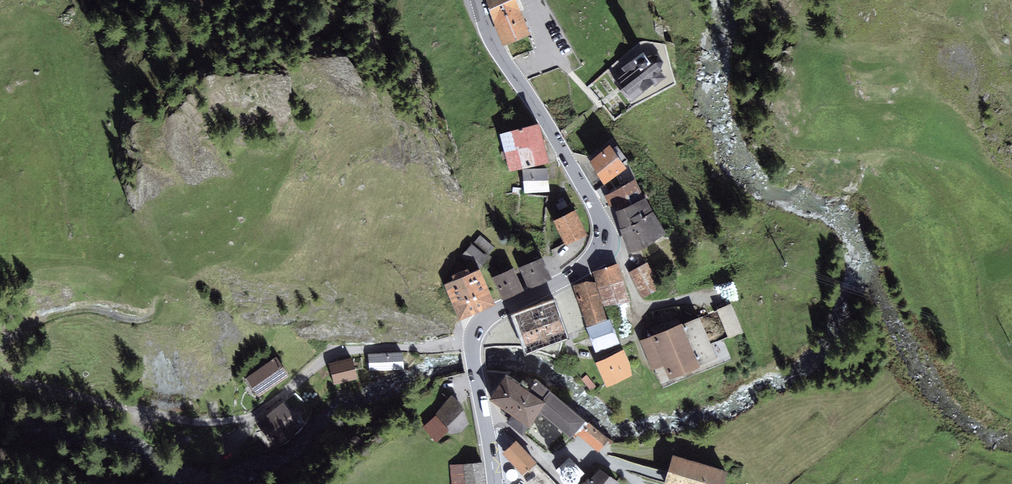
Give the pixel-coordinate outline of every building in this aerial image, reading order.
[(503,42),(530,33),(517,0),(487,0),(503,42)] [(625,71),(614,81),(630,103),(653,84),(655,86),(665,77),(660,70),(663,60),(658,53),(648,54),(644,48),(633,55),(635,57),(622,67),(625,71)] [(538,121),(500,132),(509,169),(549,160),(538,121)] [(609,143),(590,159),(603,181),(626,166),(609,143)] [(547,166),(522,168),(525,192),(550,190),(547,166)] [(645,197),(635,177),(604,195),(609,206),(614,204),(616,211),(645,197)] [(645,197),(616,211),(634,249),(664,235),(645,197)] [(576,210),(556,220),(566,242),(587,232),(576,210)] [(495,247),(480,234),(472,243),(460,256),(476,268),(480,267),(484,262),(491,267),(496,261),(489,254),(495,247)] [(542,256),(521,265),(529,285),(551,276),(542,256)] [(661,287),(647,262),(629,271),(642,296),(661,287)] [(618,264),(595,270),(595,279),(603,304),(627,298),(618,264)] [(512,266),(493,275),(503,296),(522,287),(512,266)] [(454,278),(445,283),(459,314),(494,299),(480,267),(476,268),(470,271),(468,267),(452,274),(454,278)] [(595,279),(575,285),(587,323),(606,317),(603,304),(595,279)] [(553,302),(516,316),(528,349),(565,336),(553,302)] [(587,323),(587,327),(596,351),(620,341),(610,318),(606,317),(587,323)] [(652,369),(664,364),(669,377),(700,364),(682,322),(651,335),(640,340),(652,369)] [(622,350),(597,361),(606,381),(631,369),(627,362),(629,361),(622,350)] [(404,351),(368,353),(369,370),(405,368),(404,351)] [(274,355),(246,377),(260,395),(288,373),(274,355)] [(351,358),(329,364),(334,383),(356,376),(351,358)] [(534,380),(511,365),(490,397),(530,423),(540,409),(575,438),(578,434),(588,421),(584,418),(586,416),(536,377),(534,380)] [(596,386),(587,374),(581,379),(590,390),(596,386)] [(435,413),(447,430),(450,432),(462,431),(470,424),(461,401),(451,394),(435,413)] [(285,404),(262,423),(277,441),(300,422),(285,404)] [(447,430),(435,413),(423,427),(437,441),(447,430)] [(609,437),(588,421),(578,434),(598,451),(609,437)] [(536,460),(516,439),(502,452),(522,473),(536,460)] [(570,450),(551,468),(544,475),(553,483),(577,483),(590,471),(570,450)] [(673,453),(664,483),(723,483),(726,469),(673,453)] [(450,465),(453,483),(488,483),(484,460),(450,465)] [(599,465),(583,483),(617,483),(619,481),(599,465)]
